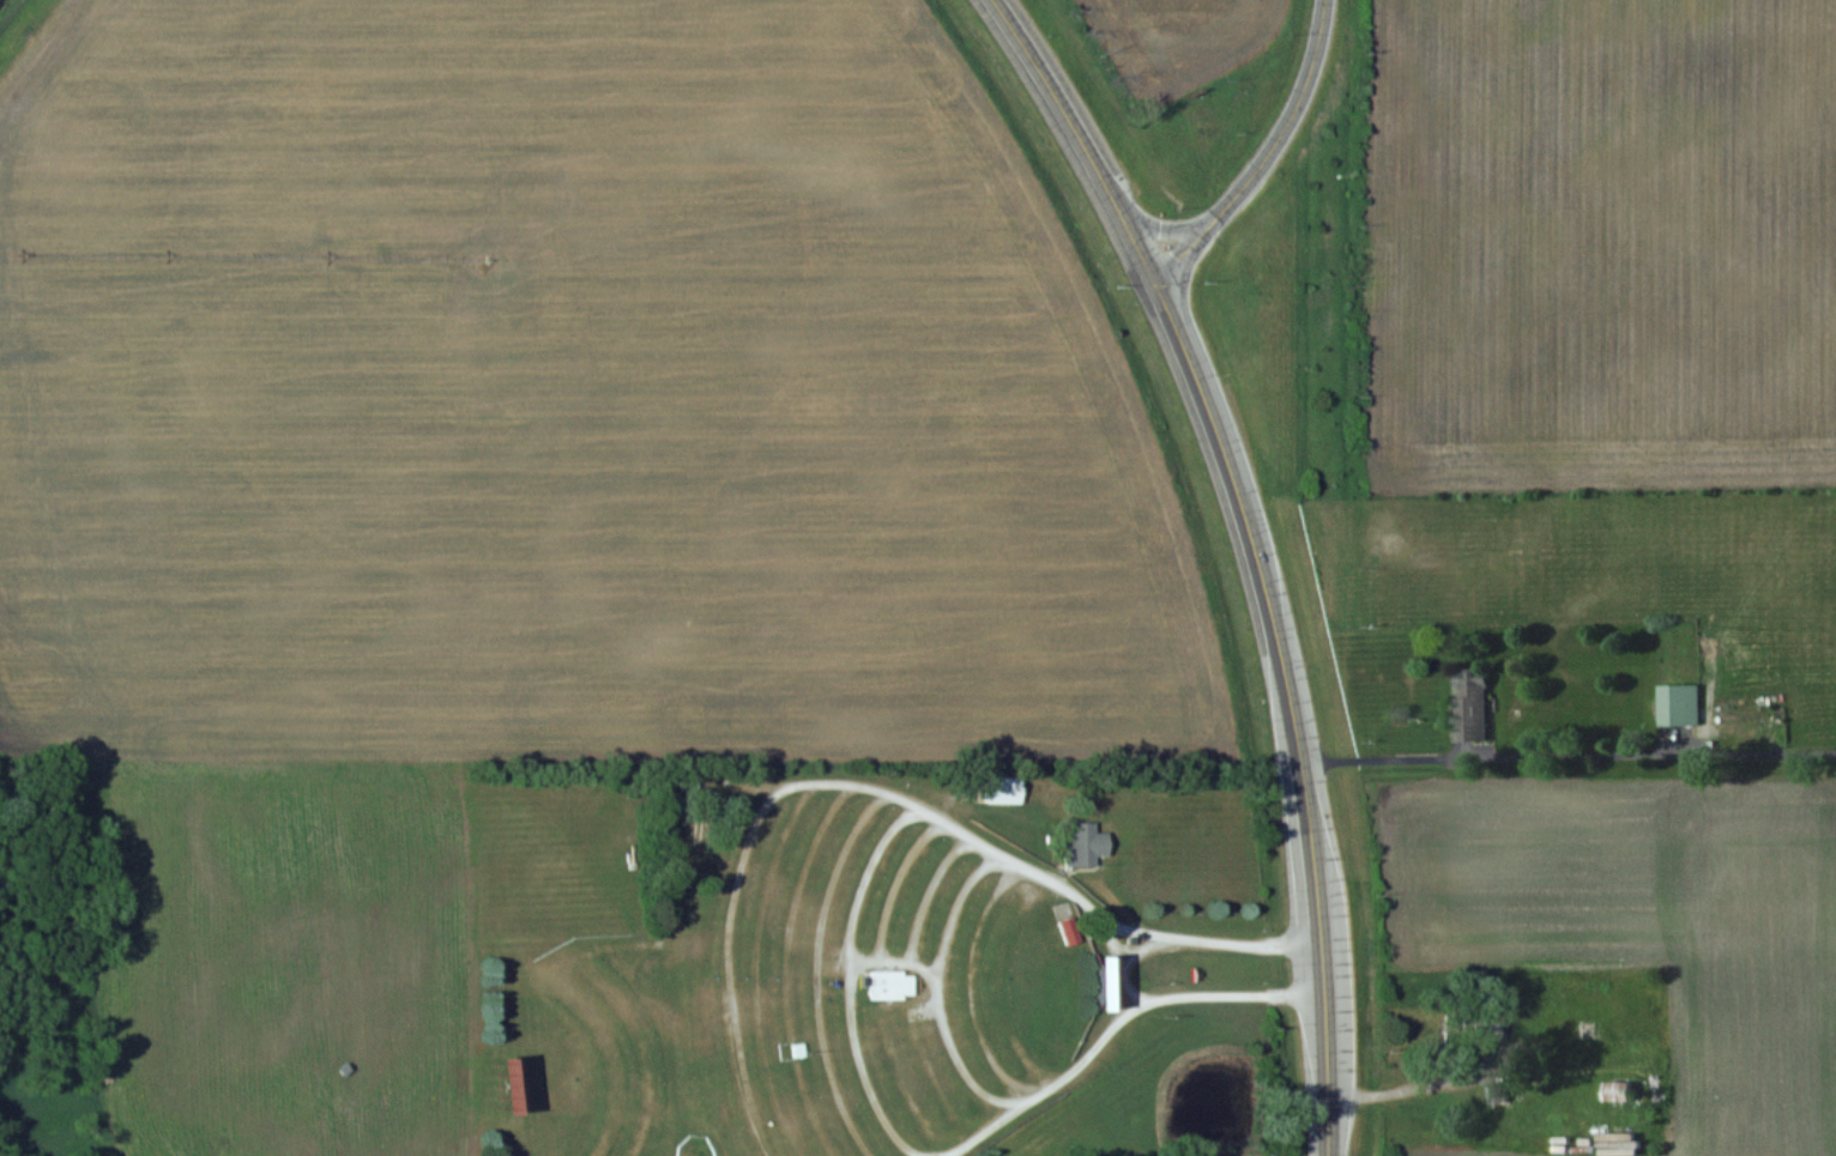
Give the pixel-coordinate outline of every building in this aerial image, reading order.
[(1486,741),(1486,670),(1453,670),(1453,741),(1486,741)] [(1698,726),(1698,686),(1658,686),(1658,726),(1698,726)] [(985,803),(1020,803),(1020,776),(985,776),(985,803)] [(1094,822),(1067,822),(1067,866),(1094,866),(1094,855),(1107,855),(1107,832),(1094,832),(1094,822)] [(871,971),(871,998),(913,998),(913,971),(871,971)] [(1632,1082),(1604,1082),(1604,1101),(1632,1101),(1632,1082)] [(1488,1105),(1507,1101),(1504,1084),(1484,1088),(1488,1105)]
